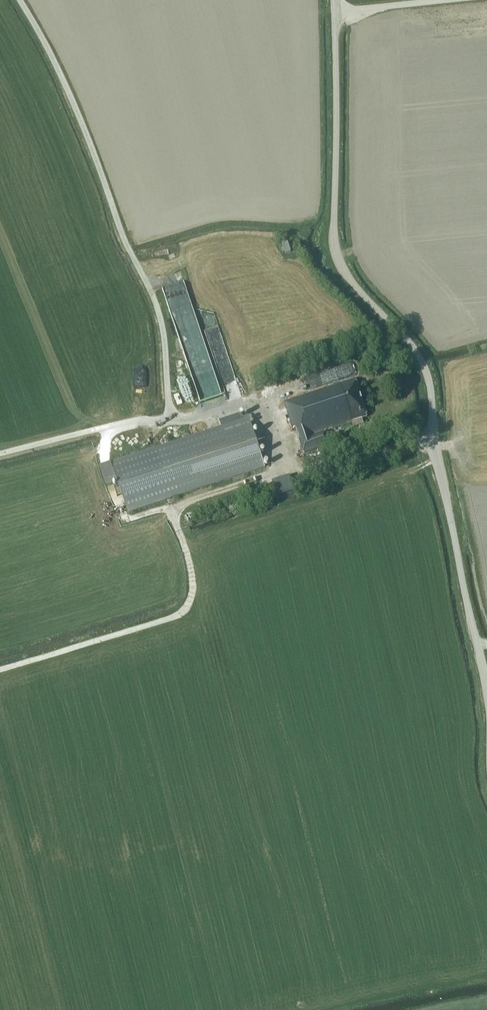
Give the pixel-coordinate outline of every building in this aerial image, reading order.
[(291,252),(288,243),(283,245),(286,254),(291,252)] [(285,402),(294,430),(296,429),(305,455),(318,451),(318,452),(332,448),(326,431),(352,423),(354,427),(363,424),(362,419),(366,417),(354,379),(285,402)] [(171,498),(265,468),(249,418),(155,449),(112,462),(128,512),(171,498)] [(272,481),(277,496),(294,491),(289,476),(272,481)]
